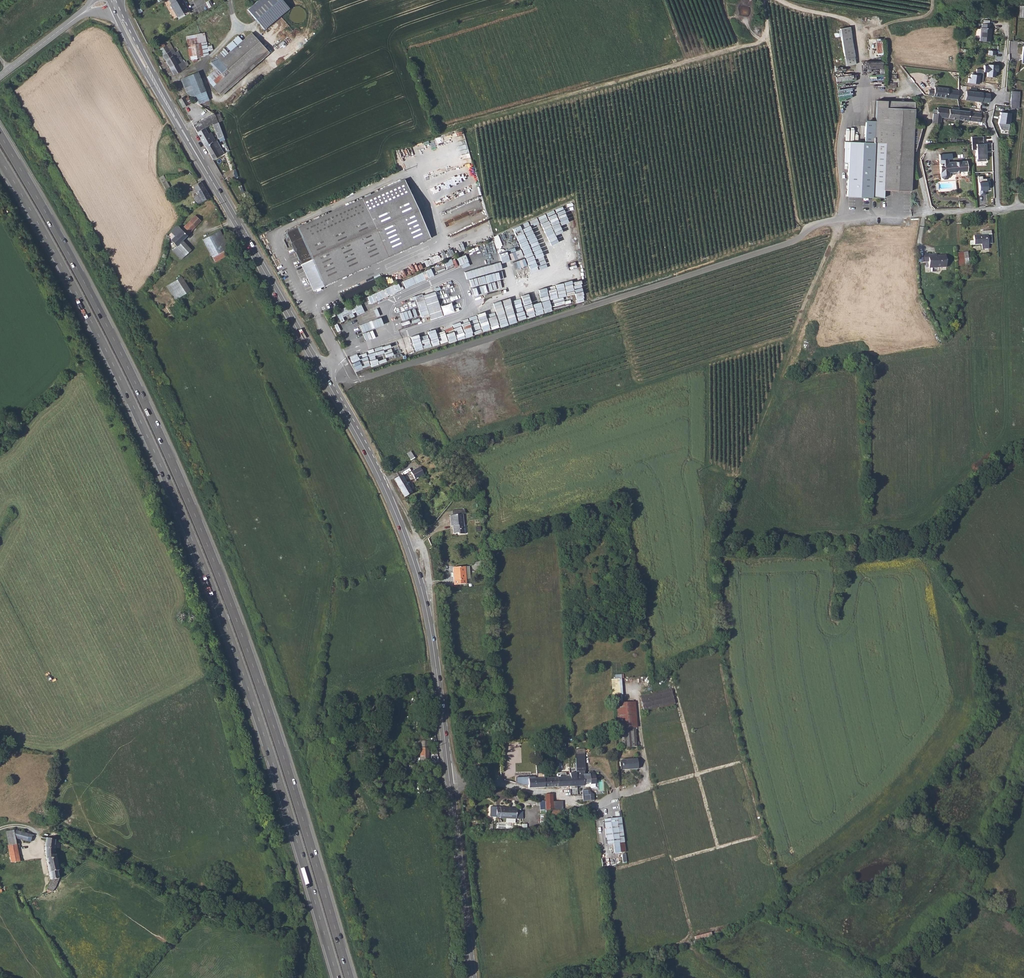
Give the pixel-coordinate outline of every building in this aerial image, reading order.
[(176,18),(189,11),(183,0),(167,0),(176,18)] [(246,10),(264,30),(290,8),(283,0),(258,0),(246,10)] [(980,43),(992,43),(992,30),(991,30),(991,25),(981,25),(981,30),(980,29),(980,43)] [(850,27),(839,28),(844,58),(854,56),(850,27)] [(210,84),(222,95),(270,54),(250,33),(242,40),(239,36),(209,63),(216,71),(207,77),(210,84)] [(201,55),(199,42),(192,43),(194,56),(201,55)] [(175,75),(187,68),(186,67),(189,64),(187,61),(183,63),(178,53),(177,54),(174,50),(172,51),(168,45),(160,49),(175,75)] [(988,66),(985,66),(985,70),(984,72),(989,73),(989,77),(996,78),(997,72),(999,73),(1000,65),(988,64),(988,66)] [(980,82),(983,82),(984,72),(985,70),(977,69),(977,75),(972,74),(972,79),(969,78),(969,83),(980,84),(980,82)] [(187,92),(192,96),(195,101),(199,104),(209,100),(205,91),(198,72),(182,78),(187,92)] [(959,85),(959,87),(958,90),(951,89),(934,87),(934,90),(928,89),(928,95),(989,103),(990,93),(966,90),(967,86),(959,85)] [(1020,92),(1012,91),(1011,108),(1019,108),(1020,92)] [(179,96),(184,105),(190,102),(185,93),(179,96)] [(875,130),(875,143),(867,143),(846,142),(846,148),(846,163),(850,163),(848,196),(872,197),(883,198),(884,190),(910,191),(912,151),(915,151),(922,126),(913,126),(914,109),(886,107),(886,101),(876,100),(876,116),(875,130)] [(914,109),(914,102),(886,101),(886,107),(914,109)] [(941,117),(958,119),(959,111),(958,108),(952,107),(952,110),(938,108),(938,110),(936,110),(935,110),(934,110),(934,111),(934,112),(934,113),(932,122),(940,123),(941,117)] [(1009,120),(1010,110),(1000,109),(998,122),(1005,123),(1008,123),(1008,120),(1009,120)] [(959,111),(958,119),(972,121),(972,124),(979,125),(979,122),(984,123),(985,114),(959,111)] [(215,115),(213,113),(194,123),(198,131),(211,123),(218,122),(215,115)] [(198,131),(200,137),(213,130),(217,128),(219,126),(218,122),(211,123),(198,131)] [(200,137),(213,159),(223,153),(225,152),(213,130),(200,137)] [(982,136),(971,136),(972,150),(976,150),(977,159),(986,159),(986,142),(982,143),(982,136)] [(939,154),(939,160),(941,177),(943,179),(947,179),(949,176),(949,172),(966,170),(966,162),(948,163),(947,159),(952,159),(951,153),(939,154)] [(165,176),(162,178),(169,190),(173,187),(165,176)] [(983,176),(978,176),(980,195),(985,194),(985,191),(991,190),(990,178),(984,179),(983,176)] [(430,238),(405,180),(286,232),(301,265),(312,260),(324,286),(430,238)] [(200,184),(193,188),(197,197),(193,199),(196,205),(208,199),(206,193),(200,184)] [(558,220),(563,233),(570,230),(562,208),(546,214),(549,223),(558,220)] [(543,256),(551,254),(537,217),(529,221),(529,222),(513,227),(516,234),(526,230),(530,242),(537,240),(543,256)] [(169,238),(175,246),(182,254),(188,249),(180,240),(196,225),(191,219),(179,229),(177,226),(176,225),(170,232),(172,235),(169,238)] [(983,240),(988,240),(987,229),(980,229),(980,227),(977,227),(977,229),(970,230),(970,237),(966,237),(966,240),(976,240),(977,245),(983,245),(983,240)] [(201,240),(212,261),(223,255),(220,250),(227,246),(218,231),(201,240)] [(177,259),(182,254),(175,246),(169,250),(177,259)] [(569,249),(562,250),(563,258),(570,257),(569,249)] [(935,256),(927,256),(927,260),(927,269),(945,268),(944,257),(935,257),(935,256)] [(463,263),(465,271),(480,266),(478,259),(463,263)] [(543,282),(535,284),(543,313),(560,308),(560,306),(576,301),(568,276),(543,283),(543,282)] [(165,285),(174,300),(187,292),(178,277),(165,285)] [(370,303),(401,291),(399,283),(367,295),(370,303)] [(483,330),(516,322),(511,303),(502,305),(501,299),(493,301),(496,315),(488,317),(485,305),(477,307),(483,330)] [(354,316),(350,305),(336,311),(340,323),(344,321),(343,317),(349,315),(351,318),(354,316)] [(523,310),(515,312),(518,321),(525,319),(523,310)] [(467,338),(475,335),(468,317),(461,320),(467,338)] [(452,324),(420,333),(422,341),(414,343),(417,351),(450,342),(450,343),(457,341),(452,324)] [(476,334),(483,332),(482,329),(477,330),(476,325),(474,326),(476,334)] [(385,352),(389,360),(394,357),(391,349),(385,352)] [(414,449),(406,454),(410,460),(418,455),(414,449)] [(411,471),(415,479),(424,474),(420,466),(411,471)] [(401,475),(392,479),(404,497),(411,493),(401,475)] [(462,531),(461,510),(451,511),(448,511),(449,522),(451,522),(452,525),(450,525),(451,530),(456,529),(457,531),(462,531)] [(463,578),(462,567),(450,567),(451,584),(463,583),(463,578)] [(621,678),(611,679),(612,695),(615,695),(619,694),(622,693),(621,678)] [(674,703),(671,689),(640,696),(643,710),(674,703)] [(622,703),(622,693),(619,694),(615,695),(618,729),(637,727),(635,702),(622,703)] [(420,757),(428,757),(428,742),(420,742),(420,757)] [(637,758),(622,758),(622,769),(637,769),(637,758)] [(576,770),(576,777),(576,786),(584,786),(584,784),(592,784),(592,787),(597,786),(597,779),(597,778),(597,774),(592,775),(592,777),(584,777),(584,770),(576,770)] [(519,776),(520,780),(522,780),(522,784),(530,784),(530,787),(543,786),(542,778),(529,778),(529,776),(519,776)] [(557,786),(557,777),(544,778),(542,778),(543,786),(557,786)] [(576,777),(557,777),(557,786),(576,786),(576,777)] [(583,792),(585,802),(591,801),(586,791),(583,792)] [(499,817),(515,818),(515,807),(499,807),(495,807),(489,806),(489,817),(499,817)] [(625,853),(622,818),(604,820),(607,845),(614,844),(615,854),(625,853)] [(4,831),(12,860),(21,857),(16,838),(31,841),(33,834),(9,829),(4,831)] [(47,883),(50,891),(51,890),(58,877),(57,870),(58,870),(55,853),(53,853),(55,839),(46,837),(45,852),(50,876),(47,883)] [(707,932),(693,937),(695,942),(709,938),(707,932)]
